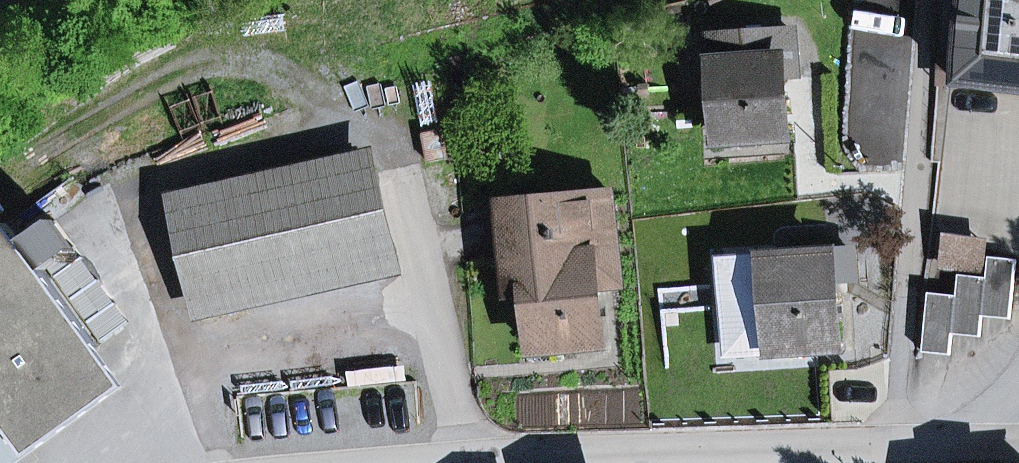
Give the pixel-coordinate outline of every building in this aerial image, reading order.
[(958,82),(1018,89),(1018,0),(967,0),(961,57),(958,82)] [(753,127),(754,139),(787,136),(783,78),(781,55),(793,54),(791,31),(713,36),(719,130),(753,127)] [(783,78),(794,77),(793,54),(781,55),(783,78)] [(937,80),(958,82),(961,57),(938,55),(937,80)] [(720,141),(754,139),(753,127),(719,130),(720,141)] [(183,216),(200,295),(389,254),(371,175),(183,216)] [(602,345),(596,285),(619,283),(613,193),(505,203),(510,262),(513,262),(528,260),(530,292),(533,338),(567,335),(569,347),(602,345)] [(48,270),(77,249),(55,220),(27,240),(48,270)] [(29,457),(126,386),(8,223),(0,228),(0,417),(29,457)] [(792,256),(845,254),(843,233),(791,236),(792,256)] [(805,337),(806,349),(839,347),(834,274),(846,273),(845,254),(792,256),(765,257),(765,258),(768,290),(771,339),(805,337)] [(52,276),(101,343),(103,341),(129,322),(81,255),(52,276)] [(980,337),(982,316),(1010,319),(1016,259),(988,256),(986,277),(958,274),(956,295),(928,292),(922,352),(950,355),(952,334),(980,337)] [(730,293),(768,290),(765,258),(727,261),(730,293)] [(515,293),(530,292),(528,260),(513,262),(515,293)] [(534,350),(569,347),(567,335),(533,338),(534,350)] [(772,351),(806,349),(805,337),(771,339),(772,351)] [(29,457),(0,417),(0,462),(20,462),(29,457)]
